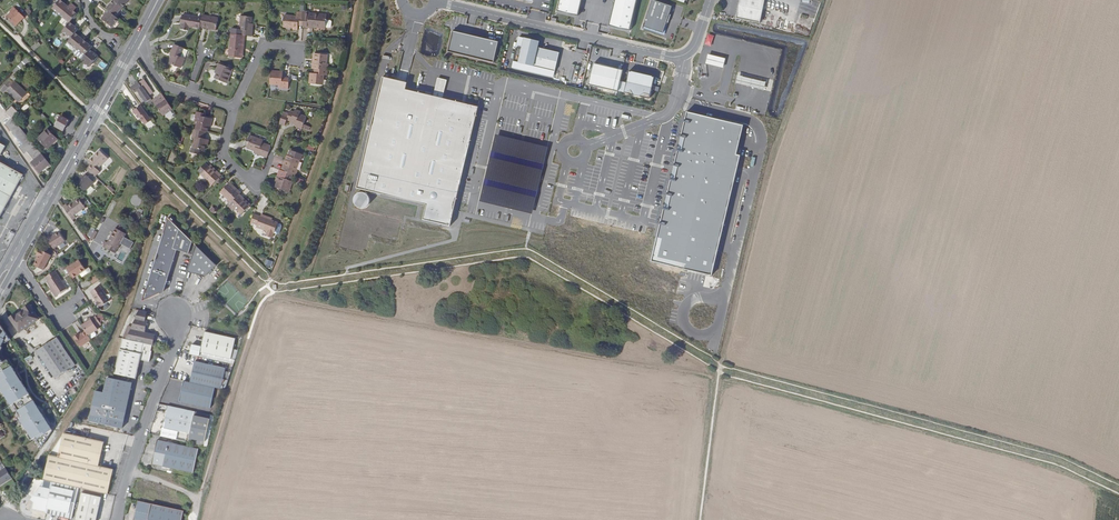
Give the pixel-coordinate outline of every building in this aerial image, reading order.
[(59,1),(53,9),(61,16),(68,7),(60,0),(59,1)] [(114,1),(123,9),(130,0),(113,0),(114,1)] [(578,17),(581,0),(559,0),(557,12),(578,17)] [(610,27),(630,31),(636,0),(615,0),(610,27)] [(673,6),(652,0),(643,29),(663,35),(673,6)] [(737,17),(761,22),(766,0),(741,0),(737,17)] [(123,9),(114,1),(107,10),(109,12),(116,18),(123,9)] [(72,3),(68,7),(61,16),(70,23),(77,15),(74,12),(72,10),(75,6),(72,3)] [(15,9),(8,16),(17,25),(24,18),(15,9)] [(120,20),(116,18),(109,12),(103,20),(113,29),(120,20)] [(302,24),(302,25),(311,26),(311,27),(324,28),(324,20),(325,14),(320,14),(320,15),(308,14),(308,13),(303,12),(303,13),(302,24)] [(296,31),(297,27),(297,24),(302,24),(303,13),(295,13),(295,17),(283,16),(282,28),(291,29),(291,31),(296,31)] [(184,30),(186,31),(187,26),(189,27),(199,29),(199,26),(201,19),(192,17),(180,15),(178,25),(179,25),(178,29),(182,30),(181,30),(184,31),(184,30)] [(16,26),(17,25),(8,16),(7,17),(16,26)] [(201,19),(199,26),(209,28),(209,29),(215,30),(217,18),(201,16),(201,19)] [(241,30),(240,35),(244,36),(251,37),(252,31),(250,31),(251,24),(251,17),(239,16),(238,30),(241,30)] [(78,30),(70,23),(63,31),(71,38),(76,33),(78,30)] [(498,42),(452,32),(448,53),(494,64),(498,42)] [(76,33),(71,38),(67,43),(76,50),(84,40),(76,33)] [(705,44),(711,46),(714,35),(708,33),(705,44)] [(240,35),(230,34),(228,58),(240,59),(242,44),(244,44),(244,36),(240,35)] [(553,77),(559,53),(538,47),(539,41),(518,36),(510,68),(553,77)] [(93,47),(84,40),(76,50),(84,57),(91,49),(93,47)] [(38,42),(30,47),(33,51),(41,46),(38,42)] [(173,52),(171,57),(168,64),(180,69),(184,59),(180,58),(183,49),(173,45),(171,51),(173,52)] [(99,56),(91,49),(84,57),(82,60),(90,67),(99,56)] [(314,54),(313,69),(314,69),(326,71),(327,65),(324,65),(325,55),(314,54)] [(213,79),(224,83),(230,69),(219,64),(215,74),(213,79)] [(622,71),(593,64),(588,86),(618,91),(622,71)] [(227,84),(233,70),(230,69),(224,83),(227,84)] [(327,76),(327,71),(326,71),(314,69),(313,74),(311,74),(310,84),(322,85),(323,75),(325,75),(325,76),(327,76)] [(654,77),(629,71),(625,93),(649,99),(654,77)] [(269,73),(269,85),(279,85),(278,89),(288,89),(288,80),(281,79),(281,78),(281,74),(269,73)] [(463,102),(404,88),(406,81),(382,75),(356,187),(425,203),(422,218),(450,225),(465,158),(477,105),(463,102)] [(438,77),(434,95),(443,97),(447,79),(438,77)] [(144,80),(140,83),(149,96),(153,93),(144,80)] [(12,84),(9,81),(1,89),(4,92),(7,89),(15,97),(16,96),(20,100),(27,92),(15,81),(12,84)] [(149,105),(153,102),(152,101),(149,96),(140,83),(139,82),(132,87),(134,91),(138,89),(149,105)] [(163,116),(173,110),(162,94),(152,101),(153,102),(163,116)] [(152,120),(142,106),(133,112),(138,118),(140,117),(145,125),(152,120)] [(743,121),(687,109),(652,258),(711,272),(740,152),(736,152),(743,121)] [(287,113),(283,112),(278,123),(284,125),(286,119),(295,122),(294,126),(300,128),(301,126),(303,127),(303,129),(307,130),(309,126),(302,123),(305,117),(298,114),(299,112),(294,110),(293,112),(289,111),(287,113)] [(193,122),(197,123),(198,117),(204,118),(204,115),(195,113),(193,122)] [(61,116),(56,126),(64,131),(69,121),(61,116)] [(16,122),(12,117),(5,123),(9,128),(16,122)] [(206,145),(207,140),(204,140),(205,133),(207,133),(208,128),(210,119),(204,118),(198,117),(197,123),(195,130),(193,130),(191,140),(194,140),(192,150),(200,151),(204,152),(206,145)] [(155,124),(152,120),(145,125),(148,129),(155,124)] [(16,122),(9,128),(15,136),(22,130),(16,122)] [(15,136),(22,144),(23,145),(30,139),(22,130),(15,136)] [(49,130),(40,139),(48,148),(57,138),(49,130)] [(547,147),(495,134),(479,201),(531,214),(547,147)] [(268,153),(270,146),(261,143),(262,141),(247,136),(245,142),(247,143),(246,147),(267,154),(268,153)] [(35,145),(30,139),(23,145),(22,144),(20,146),(24,152),(27,149),(28,151),(35,145)] [(39,172),(50,163),(35,145),(28,151),(35,159),(32,162),(39,172)] [(267,154),(246,147),(245,148),(254,151),(257,152),(257,154),(266,157),(267,154)] [(89,168),(96,176),(100,171),(98,169),(108,159),(100,151),(90,162),(93,164),(89,168)] [(287,161),(298,164),(299,161),(300,161),(302,155),(291,151),(289,157),(288,157),(287,161)] [(296,170),(298,164),(287,161),(283,171),(292,175),(296,176),(297,171),(296,170)] [(24,173),(0,162),(0,220),(24,173)] [(198,171),(202,175),(210,167),(206,163),(198,171)] [(211,165),(210,167),(220,177),(222,176),(211,165)] [(220,177),(210,167),(202,175),(209,182),(207,183),(211,187),(220,177)] [(283,171),(281,170),(277,183),(275,188),(287,192),(290,182),(290,181),(292,175),(283,171)] [(77,183),(85,191),(95,182),(86,174),(77,183)] [(240,194),(241,193),(230,183),(228,185),(239,195),(240,194)] [(238,197),(239,195),(228,185),(220,193),(227,200),(226,202),(229,205),(238,197)] [(238,197),(248,207),(250,205),(240,194),(239,195),(238,197)] [(241,214),(248,207),(238,197),(229,205),(228,207),(232,211),(235,208),(241,214)] [(73,221),(77,218),(88,211),(86,209),(82,204),(81,202),(70,209),(71,210),(68,213),(73,221)] [(138,220),(144,211),(139,208),(134,217),(138,220)] [(278,223),(271,220),(260,216),(254,214),(250,223),(257,225),(256,228),(267,232),(266,236),(272,238),(273,234),(274,234),(275,232),(276,229),(278,223)] [(170,219),(161,245),(177,250),(195,256),(198,247),(170,219)] [(126,233),(123,231),(118,228),(116,227),(106,243),(104,241),(102,245),(109,250),(112,246),(117,249),(126,233)] [(59,232),(54,235),(51,237),(50,236),(46,238),(53,248),(65,241),(59,232)] [(161,245),(159,252),(175,257),(177,250),(161,245)] [(51,255),(40,249),(38,255),(39,255),(34,265),(43,269),(51,255)] [(175,257),(159,252),(146,293),(156,297),(163,293),(175,257)] [(272,267),(274,262),(266,259),(264,264),(272,267)] [(66,269),(72,278),(78,275),(85,270),(79,261),(66,269)] [(66,288),(55,270),(46,277),(48,281),(47,281),(51,287),(52,289),(51,290),(55,296),(66,288)] [(89,279),(92,284),(98,279),(95,275),(89,279)] [(106,297),(96,282),(88,287),(90,291),(90,292),(93,298),(92,298),(96,304),(106,297)] [(156,297),(146,293),(143,302),(156,297)] [(37,320),(28,306),(25,308),(25,309),(17,315),(16,313),(3,322),(12,335),(19,330),(20,331),(37,320)] [(85,332),(87,335),(97,328),(96,326),(100,323),(96,317),(91,320),(91,319),(87,321),(88,322),(85,324),(81,326),(85,332)] [(127,339),(145,343),(154,345),(156,334),(150,333),(153,321),(136,318),(127,339)] [(0,322),(0,347),(4,341),(6,342),(11,339),(0,322)] [(193,345),(191,354),(201,356),(202,351),(231,358),(236,338),(206,331),(202,347),(193,345)] [(80,346),(90,340),(87,335),(85,332),(79,336),(78,335),(74,337),(80,346)] [(36,351),(54,378),(74,365),(56,338),(36,351)] [(124,338),(117,363),(139,369),(141,361),(150,363),(152,352),(143,350),(145,343),(127,339),(124,338)] [(152,352),(154,345),(145,343),(143,350),(152,352)] [(1,384),(0,384),(0,388),(11,406),(14,404),(19,410),(17,411),(21,417),(20,419),(33,439),(36,437),(41,445),(42,446),(53,430),(7,359),(2,362),(0,359),(0,382),(1,384)] [(196,362),(192,381),(221,388),(225,368),(196,362)] [(139,369),(117,363),(115,374),(137,378),(139,369)] [(133,383),(108,378),(105,392),(96,390),(90,421),(123,427),(133,383)] [(216,388),(186,381),(181,400),(212,408),(216,388)] [(73,387),(68,390),(72,396),(77,392),(73,387)] [(211,431),(216,416),(169,405),(164,428),(192,434),(191,443),(207,446),(211,431)] [(36,478),(45,480),(80,487),(84,488),(103,493),(109,494),(114,469),(98,465),(104,442),(63,433),(40,468),(34,476),(36,478)] [(195,473),(200,450),(159,441),(154,465),(195,473)] [(0,474),(0,486),(11,479),(6,470),(0,474)] [(73,519),(80,487),(45,480),(31,498),(34,504),(34,508),(47,511),(47,513),(73,519)] [(76,519),(80,519),(97,519),(103,493),(84,488),(76,519)] [(139,501),(135,519),(181,519),(183,510),(160,505),(139,501)]
